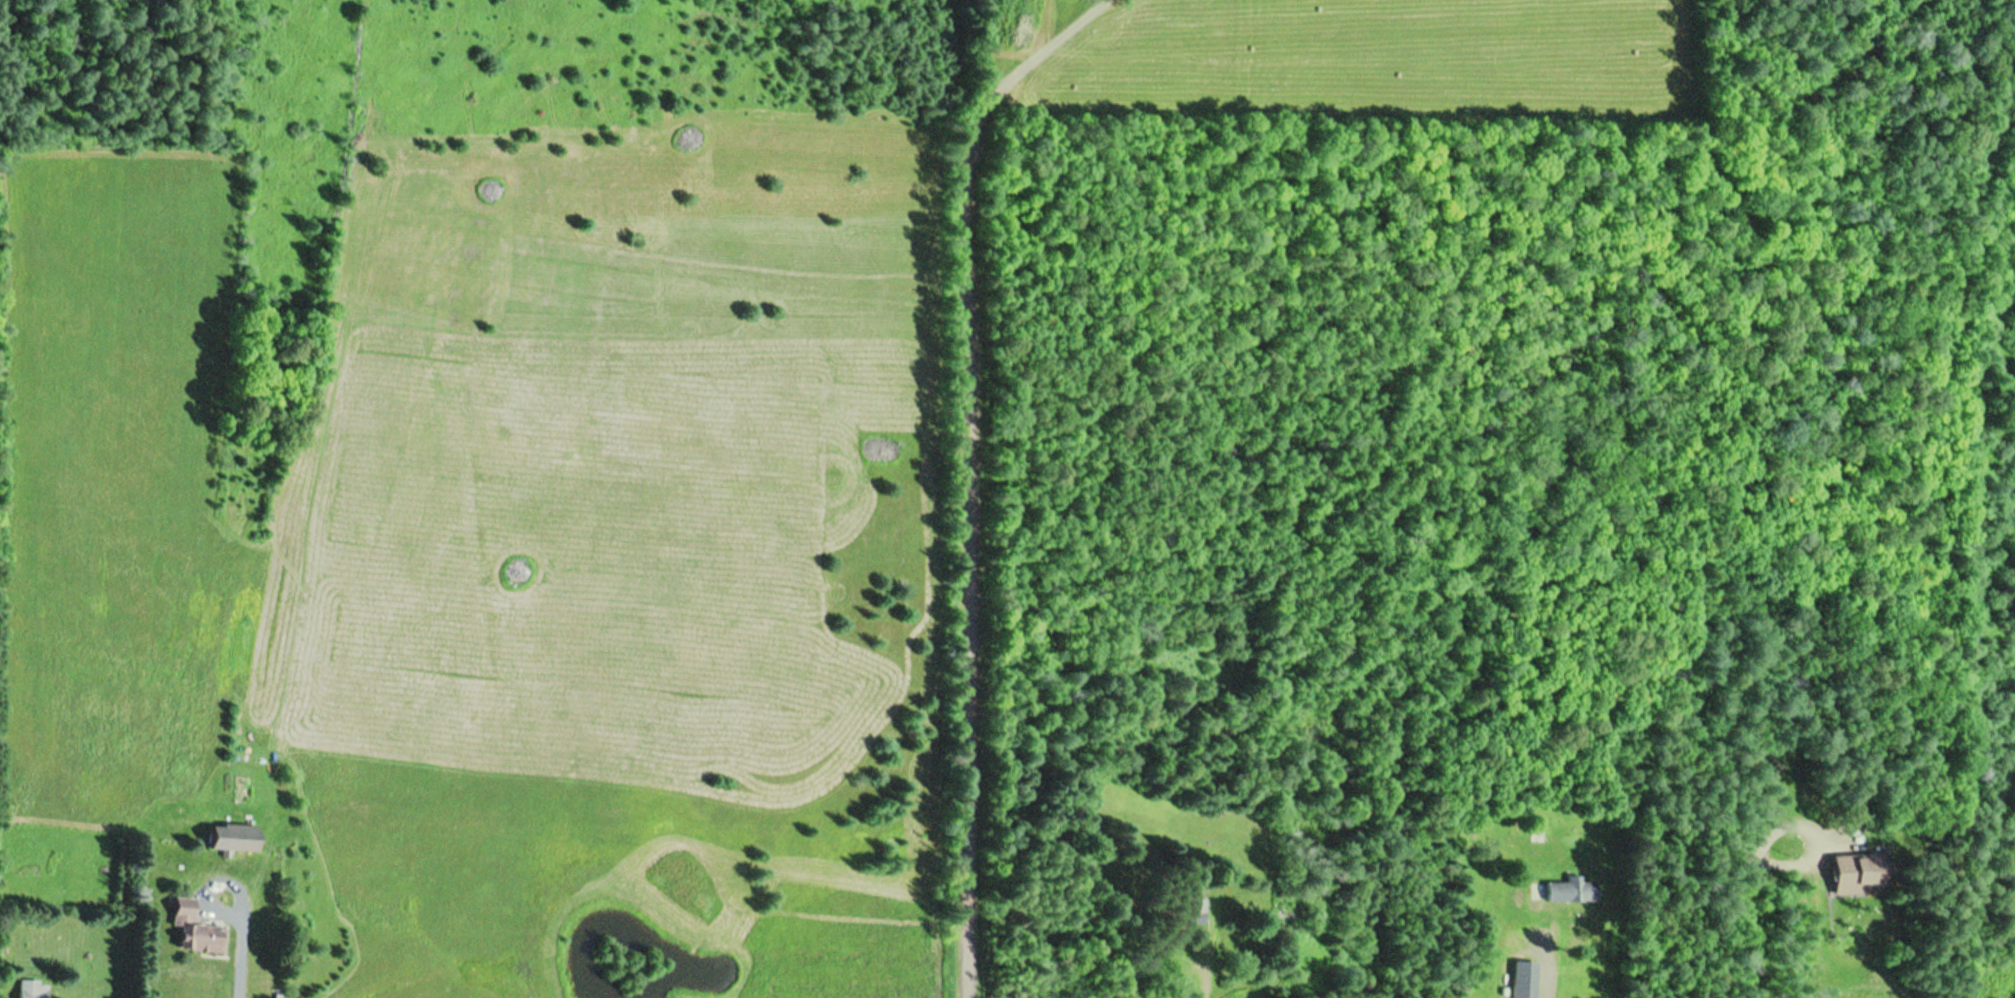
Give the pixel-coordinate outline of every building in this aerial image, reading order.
[(259,827),(206,825),(205,852),(257,854),(259,827)] [(1882,894),(1882,856),(1831,857),(1831,895),(1882,894)] [(1568,884),(1535,884),(1535,902),(1597,902),(1597,883),(1582,883),(1582,878),(1568,878),(1568,884)] [(1184,922),(1202,926),(1207,902),(1189,898),(1184,922)] [(223,955),(225,929),(199,927),(200,919),(190,918),(191,904),(173,902),(170,951),(223,955)] [(1536,963),(1514,963),(1514,997),(1536,997),(1536,963)] [(50,982),(18,982),(18,997),(50,997),(50,982)]
